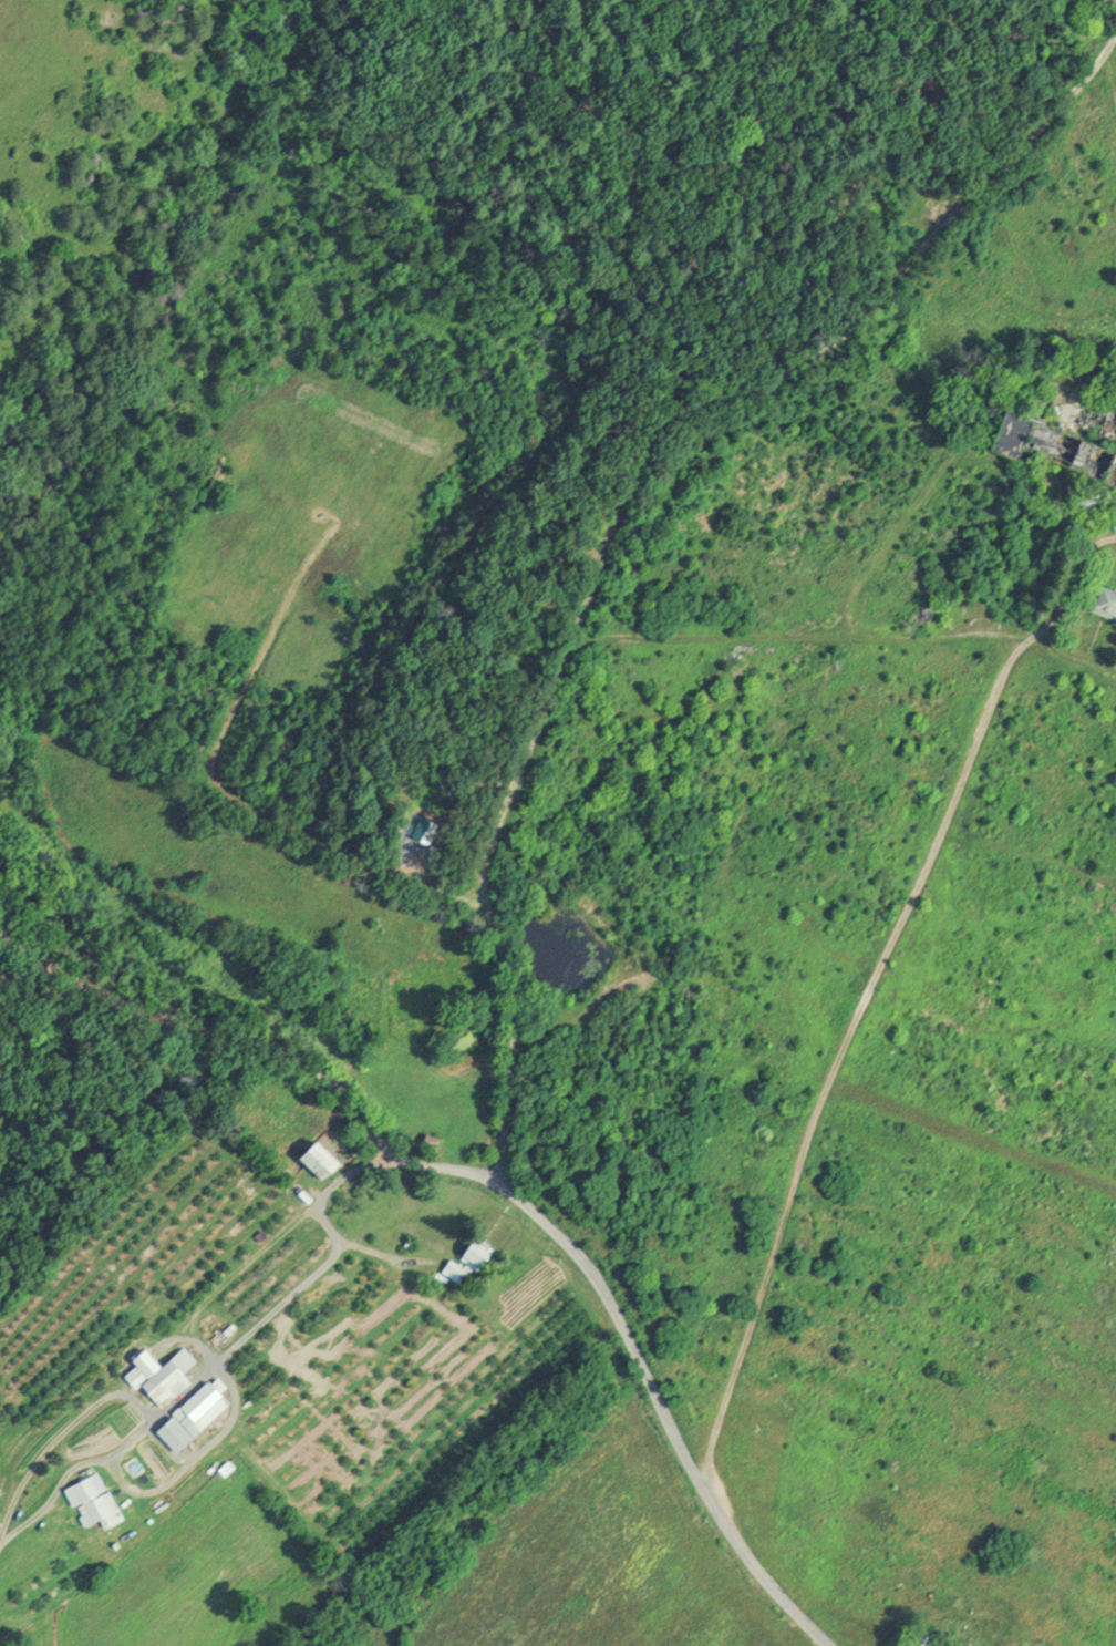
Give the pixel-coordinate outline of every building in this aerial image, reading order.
[(1115,454),(1115,449),(1060,431),(1051,461),(1108,479),(1115,454)] [(304,1162),(322,1143),(347,1166),(327,1184),(304,1162)] [(445,1265),(466,1236),(497,1255),(469,1288),(445,1265)] [(192,1375),(159,1407),(122,1378),(141,1350),(162,1362),(184,1346),(196,1360),(183,1371),(192,1375)] [(206,1383),(161,1426),(178,1451),(227,1405),(206,1383)] [(61,1489),(87,1531),(125,1519),(91,1474),(61,1489)] [(916,1627),(900,1645),(932,1645),(935,1642),(916,1627)]
